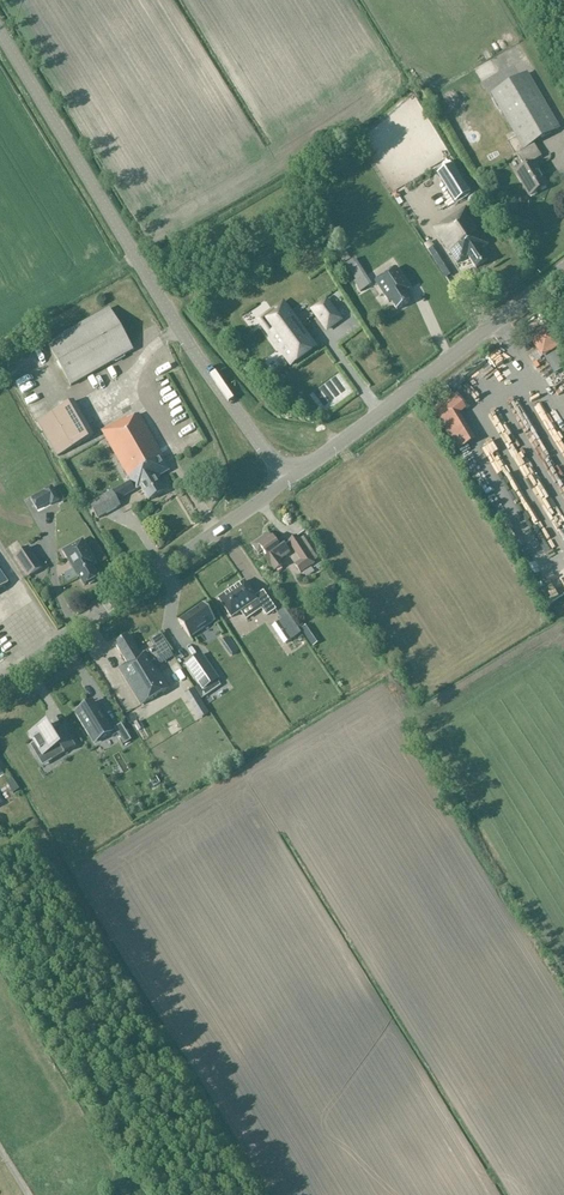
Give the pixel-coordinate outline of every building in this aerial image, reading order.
[(484,73),(502,63),(496,54),(479,64),(484,73)] [(530,196),(548,186),(534,162),(542,158),(534,144),(559,129),(527,74),(492,94),(525,151),(517,155),(525,168),(516,173),(530,196)] [(452,167),(438,176),(455,203),(469,194),(452,167)] [(413,181),(424,194),(435,184),(425,171),(413,181)] [(476,269),(488,261),(480,249),(489,243),(467,208),(435,229),(457,264),(468,257),(476,269)] [(356,282),(366,276),(355,260),(346,266),(356,282)] [(391,302),(397,311),(410,303),(404,293),(405,293),(405,292),(409,289),(409,290),(410,289),(396,268),(375,282),(389,303),(391,302)] [(290,368),(318,348),(285,301),(257,321),(290,368)] [(326,301),(313,311),(316,315),(325,327),(338,317),(330,306),(326,301)] [(47,345),(71,386),(133,351),(109,309),(47,345)] [(407,345),(419,343),(415,323),(403,326),(407,345)] [(549,330),(532,340),(543,356),(555,375),(563,369),(563,354),(549,330)] [(449,384),(455,391),(466,382),(460,375),(449,384)] [(94,436),(79,411),(74,401),(37,422),(43,432),(57,457),(94,436)] [(149,501),(164,492),(156,478),(168,471),(138,415),(128,421),(126,418),(102,432),(136,490),(141,487),(149,501)] [(168,468),(169,484),(179,484),(178,468),(168,468)] [(31,500),(38,511),(50,504),(51,506),(53,506),(58,503),(59,501),(60,501),(53,489),(31,500)] [(94,515),(98,521),(121,508),(112,493),(87,508),(92,516),(94,515)] [(279,561),(290,554),(284,546),(280,549),(272,538),(269,534),(252,546),(258,554),(263,551),(267,558),(265,559),(270,567),(271,567),(275,572),(283,567),(279,561)] [(301,573),(315,564),(297,537),(289,543),(301,561),(295,565),(301,573)] [(94,582),(94,580),(98,578),(91,568),(93,566),(80,542),(63,552),(77,576),(78,575),(84,586),(87,584),(90,585),(94,582)] [(43,569),(29,548),(14,558),(28,579),(43,569)] [(212,563),(200,567),(205,581),(217,577),(212,563)] [(8,584),(0,572),(0,589),(8,584)] [(275,610),(263,593),(255,598),(244,582),(218,600),(231,619),(251,605),(254,610),(259,606),(267,616),(275,610)] [(190,639),(215,622),(204,604),(179,621),(190,639)] [(274,624),(286,644),(295,638),(283,619),(274,624)] [(153,662),(161,657),(155,648),(140,657),(128,637),(126,638),(123,637),(118,640),(118,643),(115,644),(127,665),(119,669),(141,706),(169,689),(153,662)] [(219,680),(202,656),(186,667),(200,687),(195,690),(202,699),(221,686),(218,681),(219,680)] [(201,720),(209,715),(199,699),(191,704),(201,720)] [(100,715),(93,703),(81,710),(83,712),(78,715),(90,735),(95,732),(100,741),(111,734),(104,722),(100,715)] [(114,729),(124,745),(131,741),(121,725),(114,729)] [(30,747),(38,759),(55,748),(60,757),(76,747),(64,729),(53,736),(47,726),(31,736),(35,744),(30,747)] [(7,783),(14,795),(21,790),(13,779),(7,783)] [(3,810),(0,812),(0,823),(4,828),(12,823),(3,810)]
